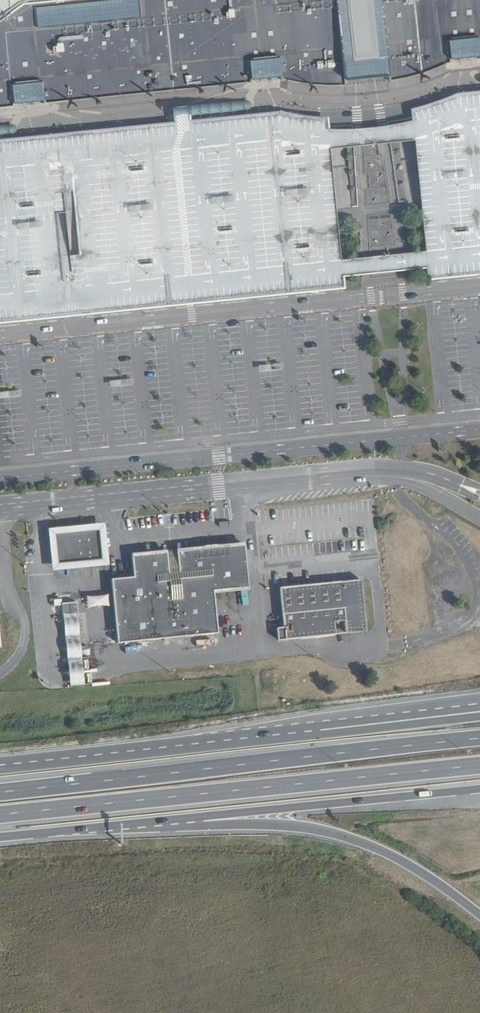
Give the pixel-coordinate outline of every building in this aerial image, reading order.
[(280,81),(310,87),(344,87),(386,84),(420,75),(449,64),(479,61),(479,0),(0,0),(0,110),(280,81)] [(281,365),(259,367),(258,374),(282,372),(281,365)] [(119,371),(107,372),(108,386),(130,384),(130,376),(119,377),(119,371)] [(0,389),(0,396),(18,395),(18,388),(0,389)] [(51,529),(55,564),(103,560),(100,525),(51,529)] [(165,557),(164,551),(130,554),(132,572),(110,574),(115,642),(215,634),(211,592),(246,589),(242,543),(177,549),(177,556),(165,557)] [(177,549),(164,551),(165,557),(177,556),(177,549)] [(361,581),(276,588),(279,629),(273,630),(274,643),(332,638),(331,625),(341,625),(342,637),(365,635),(361,581)] [(88,606),(109,605),(109,595),(88,596),(88,606)] [(77,626),(59,628),(60,642),(78,641),(77,626)] [(78,641),(60,642),(64,688),(83,687),(78,641)] [(131,644),(131,651),(148,651),(147,643),(131,644)]
